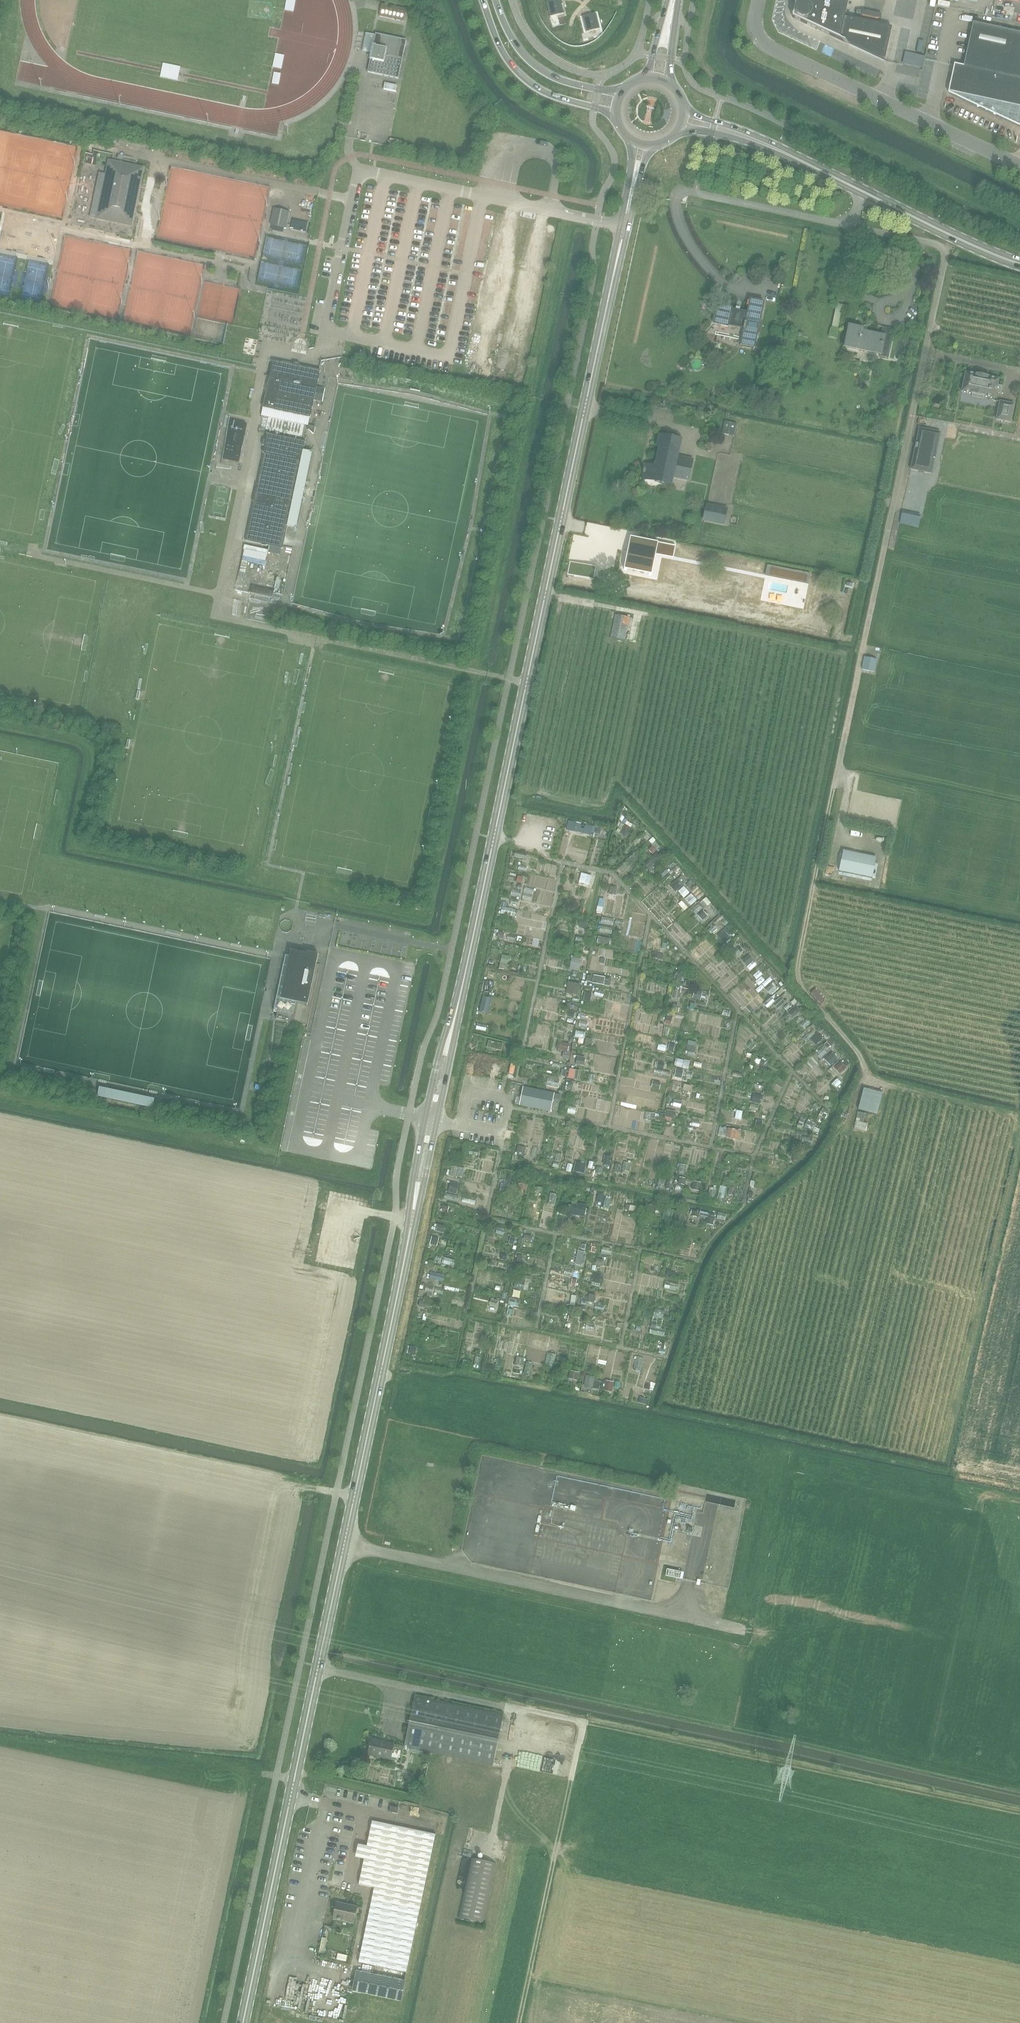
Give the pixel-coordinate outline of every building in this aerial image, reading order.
[(547,2),(550,17),(563,14),(560,0),(554,0),(547,2)] [(885,61),(892,28),(845,18),(849,0),(797,0),(793,18),(885,61)] [(596,15),(583,17),(586,33),(599,30),(596,15)] [(1019,108),(1019,33),(973,23),(964,67),(955,65),(949,93),(1019,108)] [(372,53),(368,73),(398,79),(407,41),(376,34),(376,36),(366,34),(362,51),(372,53)] [(180,80),(181,76),(183,69),(167,65),(165,77),(180,80)] [(385,83),(383,91),(396,93),(397,86),(385,83)] [(88,155),(86,166),(96,167),(98,157),(88,155)] [(137,185),(140,186),(144,168),(109,161),(105,179),(108,179),(103,208),(100,207),(98,219),(109,221),(110,219),(129,223),(137,185)] [(271,225),(273,226),(272,229),(284,232),(285,228),(286,229),(290,213),(274,210),(271,225)] [(714,325),(707,334),(715,335),(716,332),(725,334),(739,337),(739,340),(742,340),(740,346),(755,349),(764,303),(750,300),(747,313),(740,312),(735,311),(732,310),(732,309),(717,306),(714,325)] [(832,322),(831,326),(839,328),(843,307),(836,305),(833,322),(832,322)] [(882,349),(889,350),(894,328),(887,326),(885,335),(862,329),(863,326),(853,324),(850,323),(845,345),(881,354),(882,349)] [(901,341),(898,356),(907,358),(910,343),(901,341)] [(314,401),(317,388),(321,371),(273,361),(263,408),(311,418),(314,401)] [(966,373),(962,392),(995,399),(996,393),(1002,395),(1003,387),(997,386),(999,380),(966,373)] [(317,388),(314,401),(320,402),(320,401),(323,390),(323,389),(317,388)] [(1000,402),(996,420),(1010,423),(1014,405),(1000,402)] [(721,434),(734,437),(737,425),(724,422),(721,434)] [(941,433),(920,429),(919,429),(911,470),(933,475),(941,433)] [(264,454),(246,541),(270,547),(280,549),(283,549),(288,528),(297,530),(305,494),(295,492),(296,487),(306,489),(314,453),(304,451),(306,442),(305,442),(267,434),(267,435),(263,453),(264,454)] [(688,481),(692,461),(676,458),(679,442),(660,438),(658,448),(660,448),(656,469),(646,467),(644,480),(671,485),(672,477),(688,481)] [(703,521),(704,522),(725,526),(729,509),(707,505),(703,521)] [(902,512),(900,524),(918,527),(921,516),(902,512)] [(630,549),(627,562),(651,567),(654,552),(655,550),(671,553),(673,544),(638,536),(635,550),(630,549)] [(245,545),(244,550),(267,555),(268,551),(245,545)] [(571,560),(569,574),(578,575),(580,562),(571,560)] [(252,587),(251,593),(273,598),(274,592),(252,587)] [(611,638),(625,641),(629,618),(616,615),(611,638)] [(877,660),(864,657),(862,670),(875,673),(877,660)] [(877,855),(844,849),(840,871),(873,877),(877,855)] [(276,1019),(292,1022),(307,1026),(307,1029),(321,965),(317,965),(319,955),(307,953),(307,954),(291,951),(289,959),(285,958),(274,1011),(278,1011),(276,1019)] [(817,988),(811,993),(821,1004),(827,1000),(817,988)] [(98,1097),(153,1109),(155,1099),(100,1088),(98,1097)] [(519,1106),(551,1112),(552,1110),(558,1111),(560,1100),(554,1099),(555,1094),(523,1088),(519,1106)] [(864,1123),(867,1111),(877,1114),(884,1093),(864,1088),(859,1109),(854,1129),(867,1132),(868,1124),(864,1123)] [(432,1272),(430,1280),(437,1281),(439,1274),(432,1272)] [(606,1381),(604,1391),(612,1392),(614,1382),(606,1381)] [(667,1570),(666,1576),(683,1580),(684,1573),(667,1570)] [(368,1755),(391,1760),(394,1748),(404,1750),(404,1749),(415,1751),(493,1767),(504,1716),(414,1698),(405,1746),(394,1744),(371,1739),(368,1755)] [(406,1972),(435,1835),(372,1822),(367,1847),(358,1845),(355,1858),(364,1860),(359,1885),(374,1888),(358,1962),(406,1972)] [(458,1918),(484,1923),(497,1863),(471,1858),(458,1918)] [(334,1919),(354,1924),(358,1907),(337,1903),(334,1919)] [(338,1954),(336,1961),(346,1963),(348,1956),(338,1954)] [(356,1971),(352,1991),(401,2001),(406,1981),(356,1971)]
